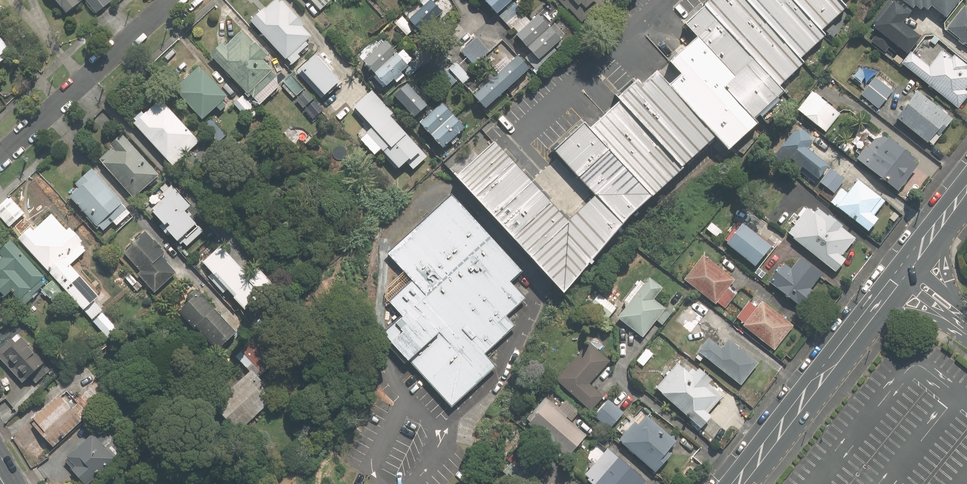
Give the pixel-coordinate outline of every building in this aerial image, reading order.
[(68,13),(85,0),(58,0),(68,13)] [(97,14),(116,0),(86,0),(97,14)] [(318,36),(284,0),(273,0),(264,9),(262,7),(253,16),(255,17),(252,20),(294,64),(303,55),(301,53),(318,36)] [(321,10),(331,0),(311,0),(321,10)] [(397,22),(408,34),(417,26),(424,34),(448,12),(438,0),(421,0),(397,22)] [(534,19),(516,0),(486,0),(541,58),(557,43),(565,35),(543,11),(534,19)] [(675,18),(687,31),(756,105),(782,81),(773,72),(800,47),(798,44),(823,21),(817,14),(833,0),(694,0),(675,18)] [(914,10),(900,0),(895,0),(890,0),(871,23),(908,52),(922,34),(905,21),(914,10)] [(961,0),(907,0),(917,7),(919,4),(923,7),(926,4),(930,8),(933,4),(948,16),(961,0)] [(949,26),(966,41),(966,4),(949,26)] [(0,29),(0,65),(9,58),(7,54),(15,48),(0,29)] [(212,52),(248,90),(245,93),(249,97),(252,94),(256,98),(282,74),(266,57),(271,53),(257,38),(255,41),(243,29),(227,45),(224,41),(212,52)] [(715,143),(756,105),(687,31),(659,56),(671,68),(657,81),(715,143)] [(401,51),(386,35),(363,57),(388,84),(416,59),(405,47),(401,51)] [(491,51),(476,36),(461,51),(475,66),(491,51)] [(958,52),(954,56),(944,48),(942,49),(938,46),(933,52),(928,48),(932,44),(926,40),(918,50),(921,53),(919,55),(912,50),(903,61),(960,106),(966,98),(966,87),(966,60),(958,52)] [(533,65),(521,52),(476,93),(487,106),(533,65)] [(339,86),(345,81),(320,53),(304,68),(327,93),(336,84),(339,86)] [(473,77),(458,61),(450,68),(465,85),(473,77)] [(205,119),(219,106),(222,109),(229,103),(226,100),(231,95),(202,63),(176,87),(205,119)] [(705,132),(657,81),(643,66),(578,125),(640,192),(705,132)] [(883,68),(862,93),(880,109),(901,84),(883,68)] [(292,73),(284,81),(299,95),(306,87),(292,73)] [(409,80),(396,93),(417,115),(431,102),(409,80)] [(316,97),(308,88),(297,99),(305,108),(316,97)] [(396,111),(373,89),(353,110),(364,121),(361,124),(366,128),(357,136),(376,155),(383,147),(403,166),(408,161),(415,168),(428,155),(422,149),(425,147),(392,115),(396,111)] [(815,89),(799,107),(827,131),(842,114),(815,89)] [(902,102),(907,106),(898,116),(933,145),(955,117),(920,89),(914,97),(909,93),(902,102)] [(243,93),(234,102),(251,119),(260,110),(243,93)] [(146,112),(142,108),(132,118),(175,164),(202,139),(162,97),(146,112)] [(444,145),(450,139),(455,144),(461,139),(456,134),(467,124),(445,99),(421,120),(444,145)] [(211,118),(203,125),(220,143),(228,135),(211,118)] [(487,135),(448,170),(553,288),(613,215),(640,192),(578,125),(571,119),(543,142),(586,189),(559,214),(487,135)] [(322,131),(314,124),(302,136),(309,143),(322,131)] [(798,127),(782,148),(820,177),(831,163),(809,146),(814,139),(812,138),(815,134),(803,125),(800,128),(798,127)] [(115,145),(101,159),(136,196),(162,171),(124,131),(112,142),(115,145)] [(922,157),(892,136),(879,136),(856,157),(900,188),(922,157)] [(832,165),(820,180),(836,192),(848,178),(832,165)] [(119,224),(132,212),(123,202),(125,201),(93,166),(76,182),(81,187),(72,196),(103,231),(115,220),(119,224)] [(842,188),(832,201),(871,230),(881,216),(877,213),(888,198),(860,178),(849,193),(842,188)] [(156,206),(154,207),(168,223),(171,220),(172,222),(169,226),(181,239),(182,238),(188,245),(206,230),(188,209),(194,204),(182,189),(179,192),(173,184),(152,202),(156,206)] [(523,284),(441,185),(380,234),(405,264),(381,283),(395,300),(379,313),(443,390),(480,360),(469,347),(509,315),(500,303),(523,284)] [(10,227),(26,214),(13,197),(0,207),(0,215),(10,227)] [(817,211),(809,206),(789,232),(838,270),(848,257),(844,253),(857,237),(842,225),(845,223),(832,213),(831,214),(821,206),(817,211)] [(54,212),(35,229),(31,225),(20,235),(85,307),(100,294),(72,263),(88,249),(81,241),(87,237),(74,223),(68,228),(54,212)] [(746,220),(729,241),(757,264),(773,244),(746,220)] [(146,229),(123,250),(142,270),(139,273),(156,291),(177,271),(162,255),(167,251),(163,247),(165,245),(157,237),(155,238),(146,229)] [(2,252),(0,254),(0,274),(2,276),(0,277),(0,289),(7,296),(13,290),(26,304),(48,283),(44,278),(47,274),(8,234),(0,243),(0,250),(2,252)] [(204,260),(214,271),(208,276),(224,293),(229,289),(248,309),(277,282),(263,268),(254,276),(223,242),(204,260)] [(729,287),(736,277),(704,253),(685,279),(717,303),(718,301),(727,308),(738,294),(729,287)] [(786,261),(770,280),(802,306),(815,289),(813,287),(825,272),(803,254),(793,266),(786,261)] [(643,278),(626,299),(626,308),(620,316),(644,335),(658,319),(664,324),(674,310),(657,297),(665,285),(651,274),(646,281),(643,278)] [(187,303),(180,310),(196,327),(198,325),(220,349),(240,330),(199,286),(184,300),(187,303)] [(617,307),(600,293),(591,304),(608,318),(617,307)] [(744,324),(776,350),(797,324),(765,299),(758,307),(750,300),(738,315),(746,322),(744,324)] [(51,375),(57,370),(25,334),(22,336),(19,332),(0,349),(0,355),(10,366),(16,361),(36,384),(49,372),(51,375)] [(706,355),(743,383),(760,361),(730,337),(724,345),(712,336),(696,356),(701,360),(706,355)] [(261,386),(267,380),(258,371),(264,365),(269,369),(278,360),(256,338),(249,344),(243,337),(237,343),(243,349),(237,355),(252,370),(217,404),(241,429),(273,398),(261,386)] [(612,360),(591,341),(556,377),(592,410),(606,395),(591,382),(612,360)] [(686,367),(679,361),(657,386),(703,427),(714,414),(710,410),(724,394),(711,382),(716,377),(702,365),(697,370),(690,364),(686,367)] [(80,402),(69,388),(63,393),(61,392),(33,415),(36,419),(32,422),(50,444),(62,433),(65,436),(85,419),(83,416),(75,406),(80,402)] [(589,435),(572,420),(580,412),(566,400),(560,406),(548,396),(528,417),(570,456),(589,435)] [(625,412),(609,398),(594,414),(610,429),(625,412)] [(679,440),(649,412),(640,422),(637,420),(620,439),(657,472),(673,454),(669,451),(679,440)] [(69,456),(76,464),(73,467),(88,483),(90,483),(128,450),(117,438),(107,446),(102,440),(100,443),(92,435),(69,456)] [(508,459),(512,463),(505,470),(516,480),(527,468),(519,461),(531,448),(524,441),(508,459)] [(589,464),(591,466),(585,474),(597,483),(645,483),(650,478),(610,444),(601,454),(594,448),(587,456),(592,460),(589,464)] [(215,477),(209,483),(238,483),(227,476),(222,483),(215,477)]
